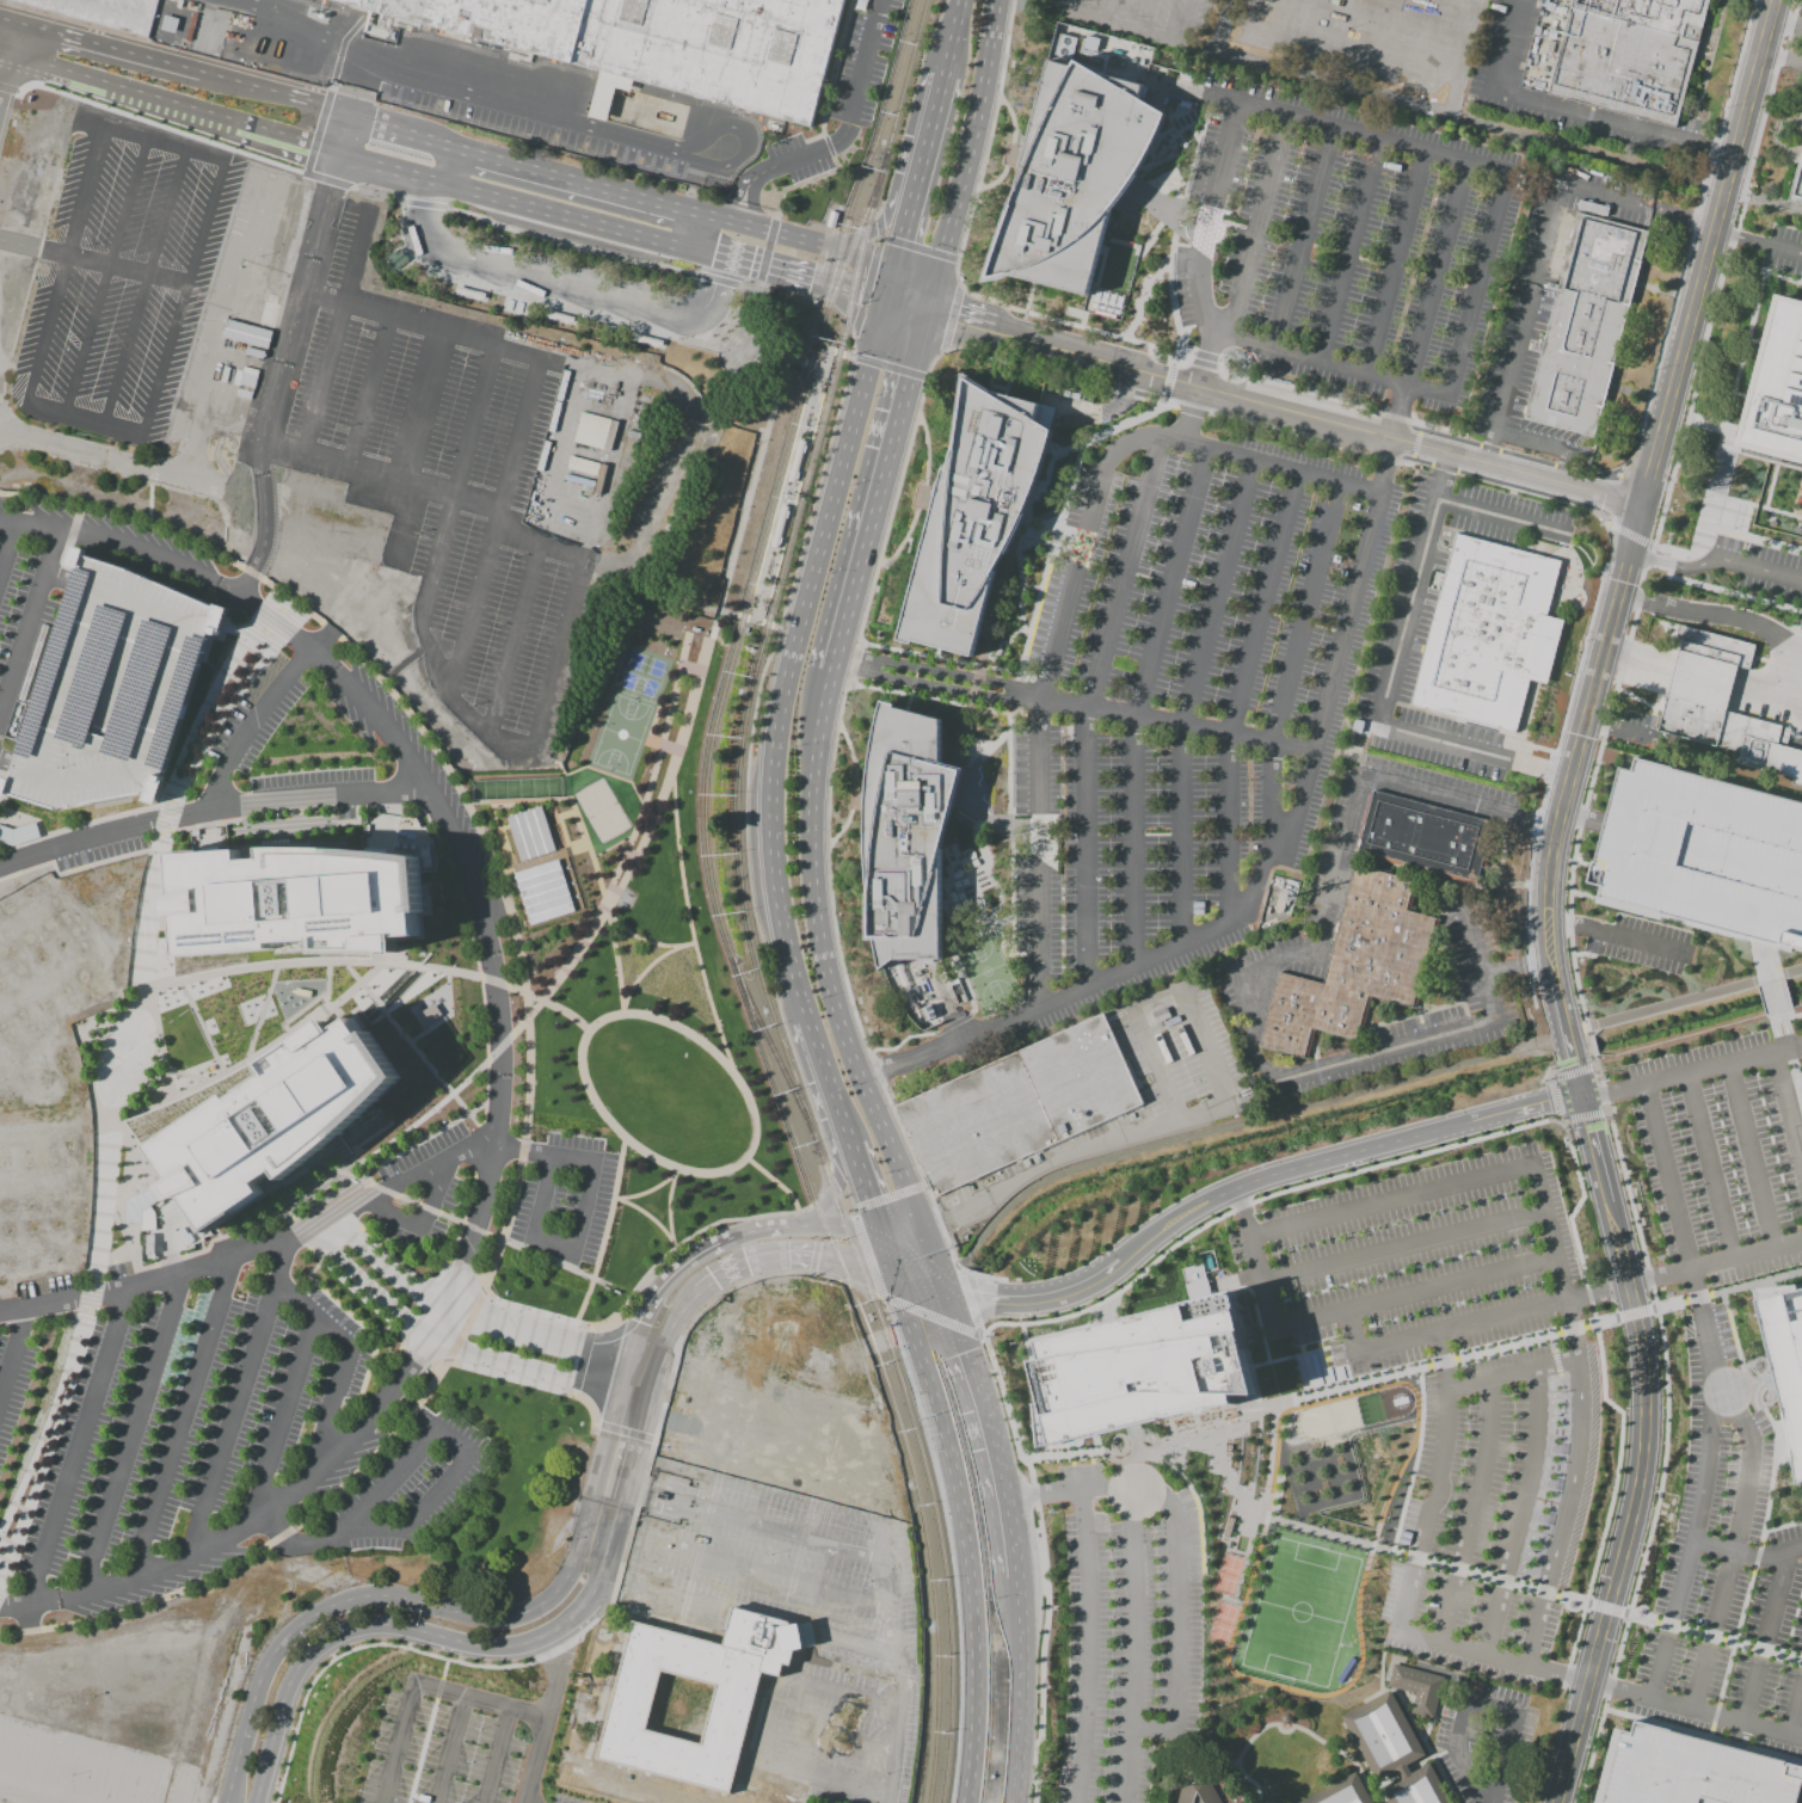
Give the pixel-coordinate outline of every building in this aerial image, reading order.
[(148,35),(156,0),(0,0),(0,1),(148,35)] [(811,129),(328,0),(846,0),(811,129)] [(1524,90),(1547,0),(1713,0),(1680,129),(1524,90)] [(1050,60),(1075,66),(1109,70),(1113,61),(1167,115),(1138,181),(1119,210),(1090,300),(1014,281),(982,285),(1020,166),(1050,60)] [(1570,216),(1642,235),(1589,442),(1518,424),(1570,216)] [(285,278),(267,350),(223,339),(241,267),(285,278)] [(456,288),(455,293),(484,300),(485,295),(456,288)] [(1773,293),(1801,300),(1801,463),(1733,444),(1773,293)] [(546,312),(545,316),(572,324),(573,319),(546,312)] [(636,336),(634,340),(663,347),(664,341),(636,336)] [(966,382),(949,462),(899,648),(976,665),(1004,562),(1031,505),(1056,432),(966,382)] [(611,420),(604,451),(572,443),(580,412),(611,420)] [(799,439),(787,481),(795,482),(807,442),(799,439)] [(781,505),(770,547),(777,549),(789,507),(781,505)] [(1456,534),(1560,561),(1546,613),(1551,614),(1532,683),(1529,682),(1514,733),(1409,706),(1456,534)] [(79,554),(129,571),(217,608),(154,805),(135,796),(57,810),(7,794),(16,765),(70,583),(79,554)] [(1665,644),(1801,679),(1801,770),(1800,780),(1640,739),(1653,691),(1662,650),(1665,644)] [(880,702),(865,796),(865,870),(874,942),(879,970),(893,959),(939,958),(939,851),(962,769),(937,763),(939,719),(880,702)] [(1634,758),(1801,804),(1801,950),(1595,896),(1597,886),(1585,884),(1589,862),(1618,769),(1634,758)] [(1367,793),(1492,829),(1476,882),(1352,847),(1367,793)] [(554,850),(540,805),(505,817),(518,861),(554,850)] [(13,847),(0,842),(0,825),(13,830),(36,823),(41,837),(13,847)] [(173,853),(173,897),(166,898),(166,917),(172,917),(174,979),(238,966),(312,958),(399,955),(398,937),(418,937),(418,856),(295,847),(173,853)] [(528,924),(572,911),(556,859),(512,872),(528,924)] [(1359,870),(1419,887),(1413,910),(1445,918),(1420,1013),(1373,999),(1361,1044),(1316,1030),(1309,1058),(1263,1046),(1283,979),(1327,991),(1359,870)] [(439,1016),(434,1005),(415,1013),(421,1025),(439,1016)] [(898,1104),(1102,1014),(1143,1106),(939,1195),(898,1104)] [(127,1120),(193,1094),(252,1064),(326,1016),(337,1030),(352,1017),(363,1035),(367,1032),(400,1078),(306,1164),(207,1235),(127,1120)] [(127,1200),(159,1186),(165,1196),(141,1211),(141,1224),(125,1223),(127,1200)] [(1794,1291),(1801,1289),(1801,1506),(1800,1507),(1801,1484),(1789,1488),(1783,1442),(1747,1291),(1792,1286),(1794,1291)] [(1041,1451),(1195,1414),(1230,1408),(1228,1398),(1255,1397),(1232,1296),(1037,1340),(1041,1359),(1031,1361),(1040,1404),(1037,1405),(1041,1451)] [(631,1620),(722,1643),(727,1618),(782,1622),(731,1793),(592,1758),(631,1620)] [(1434,1718),(1410,1713),(1414,1697),(1408,1694),(1408,1692),(1389,1688),(1394,1664),(1444,1676),(1434,1718)] [(1474,1680),(1483,1682),(1480,1697),(1470,1694),(1474,1680)] [(1341,1717),(1391,1690),(1426,1755),(1376,1782),(1341,1717)] [(1631,1722),(1801,1767),(1801,1784),(1796,1802),(1594,1802),(1613,1729),(1628,1734),(1631,1722)] [(1429,1762),(1451,1802),(1389,1802),(1382,1789),(1429,1762)] [(1355,1772),(1373,1802),(1298,1802),(1355,1772)] [(1207,1778),(1221,1802),(1179,1802),(1185,1778),(1207,1778)]
